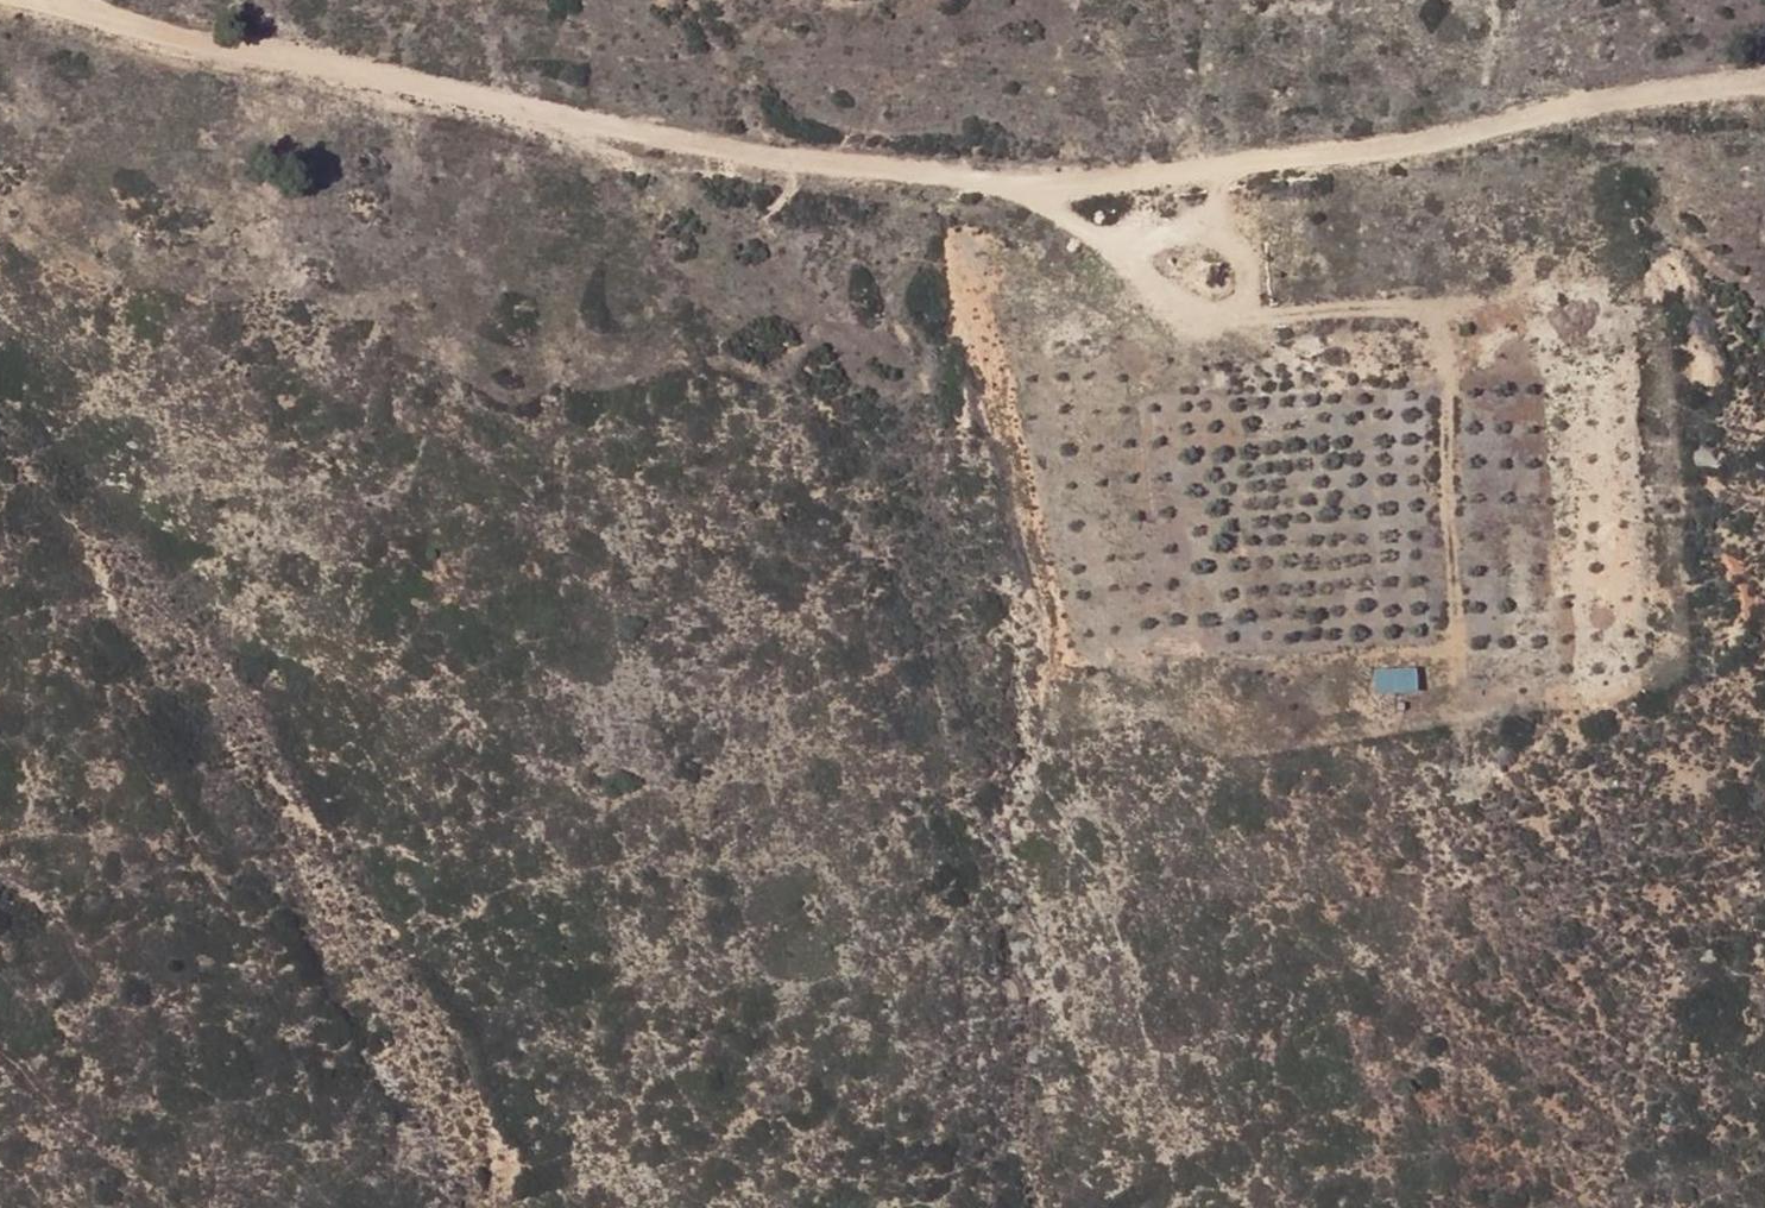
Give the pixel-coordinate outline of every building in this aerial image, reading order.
[(1416,666),(1376,669),(1377,692),(1417,689),(1416,666)]
